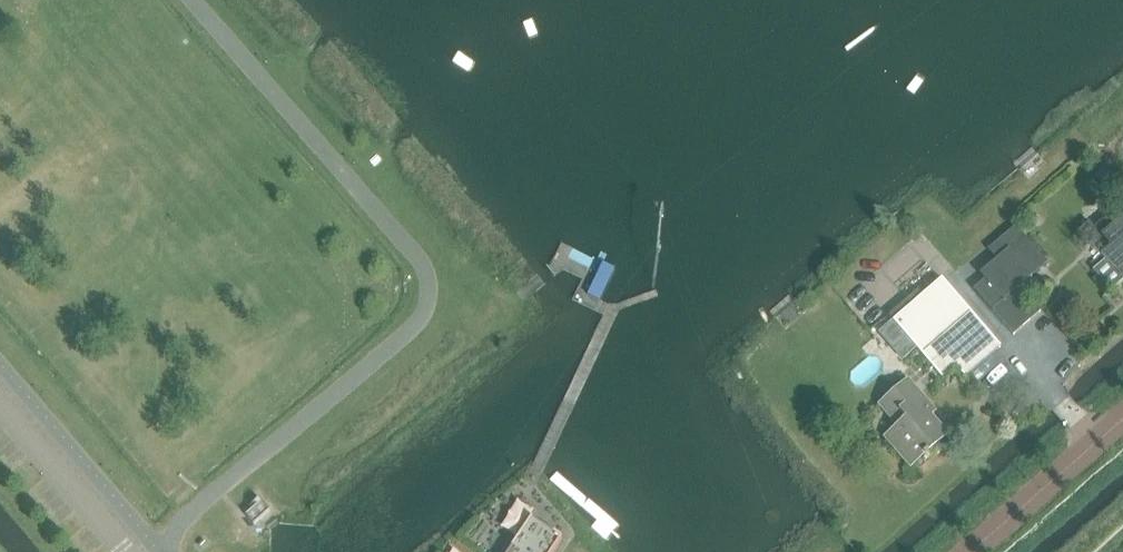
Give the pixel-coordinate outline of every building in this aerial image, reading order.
[(1111,175),(1106,169),(1096,177),(1101,183),(1111,175)] [(1088,238),(1102,254),(1122,278),(1122,212),(1121,210),(1088,238)] [(1048,262),(1038,251),(1024,235),(969,282),(983,298),(1014,334),(1041,310),(1032,301),(1043,291),(1031,277),(1048,262)] [(598,273),(588,295),(599,300),(609,279),(598,273)] [(1001,346),(943,279),(894,321),(910,339),(920,351),(942,376),(957,363),(967,375),(1001,346)] [(907,337),(894,321),(880,334),(903,360),(917,348),(910,339),(907,337)] [(881,402),(900,424),(887,435),(912,463),(941,437),(924,418),(933,410),(907,380),(881,402)] [(258,506),(246,516),(254,525),(260,519),(269,512),(259,500),(255,503),(258,506)] [(530,529),(515,551),(559,551),(561,550),(530,529)]
